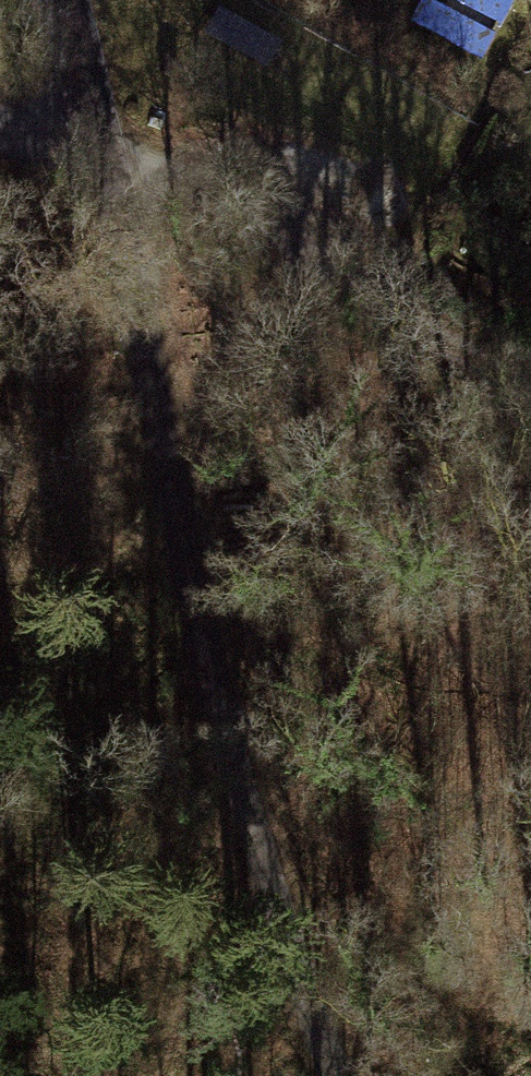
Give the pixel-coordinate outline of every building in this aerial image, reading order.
[(510,0),(432,0),(422,29),(491,54),(510,0)]
